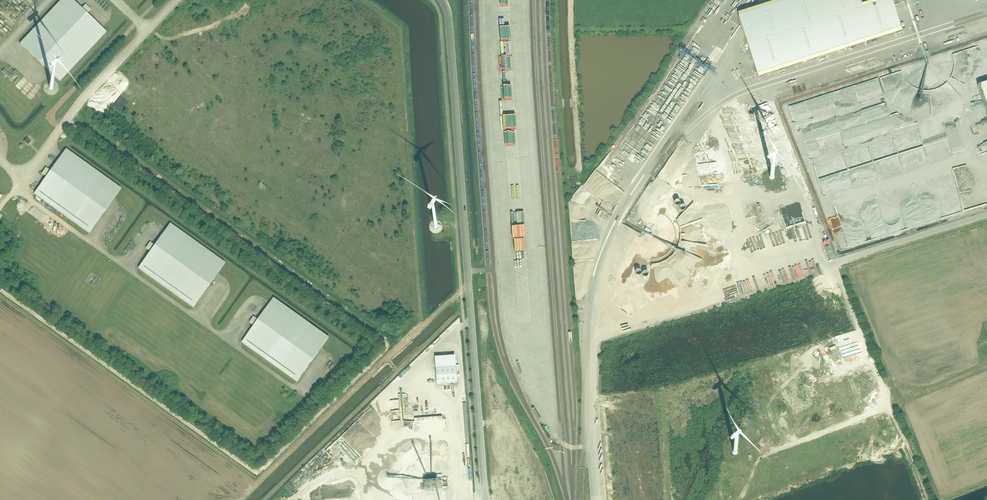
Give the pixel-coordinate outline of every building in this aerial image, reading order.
[(60,82),(106,32),(86,13),(90,10),(85,5),(81,9),(71,0),(61,0),(20,44),(60,82)] [(761,77),(905,30),(895,0),(866,10),(863,0),(797,0),(742,18),(761,77)] [(34,194),(89,233),(114,199),(121,189),(66,150),(62,154),(50,171),(46,168),(41,174),(46,177),(34,194)] [(193,308),(224,264),(169,224),(154,245),(150,242),(145,248),(150,252),(138,269),(193,308)] [(297,382),(329,338),(273,298),(258,319),(254,316),(249,322),(254,326),(242,343),(297,382)] [(457,356),(436,357),(437,385),(458,384),(457,356)]
